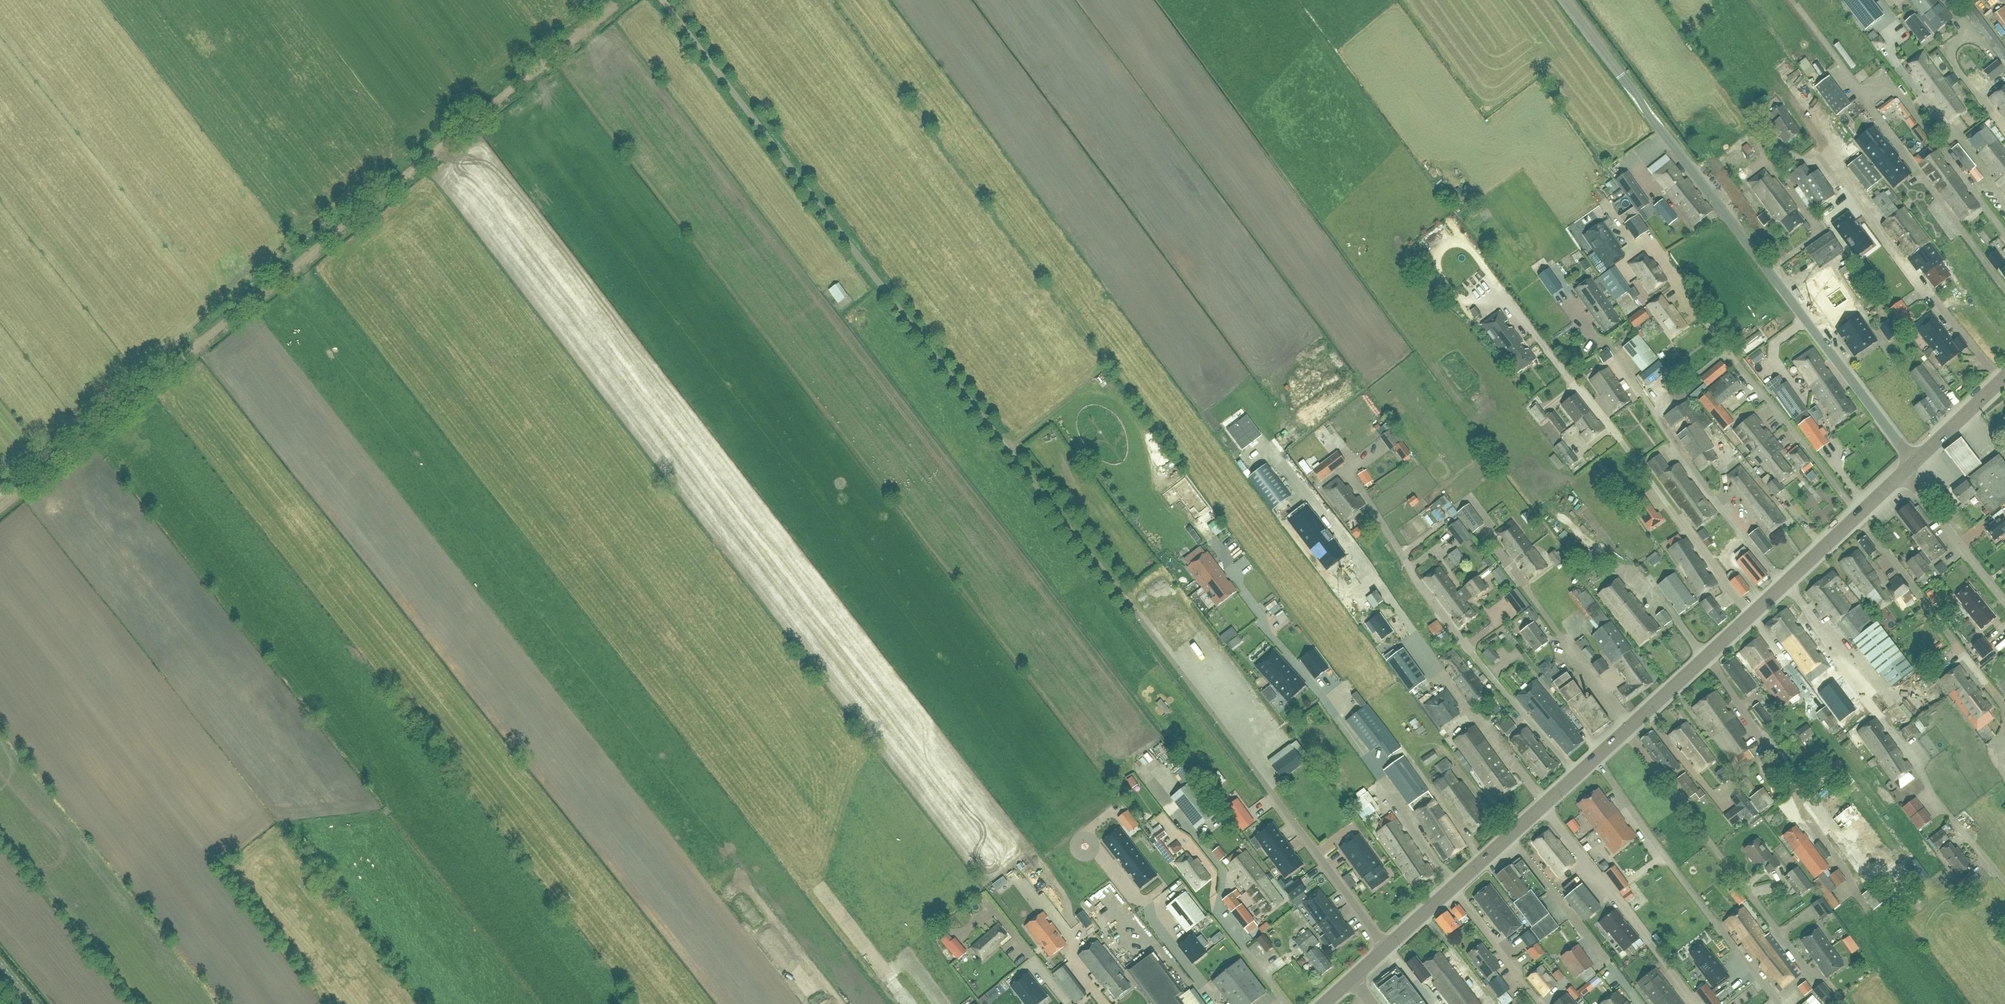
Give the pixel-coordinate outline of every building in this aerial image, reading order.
[(1864,31),(1883,16),(1871,0),(1840,0),(1864,31)] [(1918,14),(1915,17),(1914,15),(1905,23),(1921,43),(1930,36),(1921,24),(1925,22),(1934,34),(1952,19),(1937,0),(1907,0),(1918,14)] [(2004,57),(2004,50),(1972,6),(1968,0),(1960,0),(1957,2),(1964,12),(2000,60),(2004,57)] [(1988,12),(1996,5),(1993,1),(1985,8),(1988,12)] [(2001,3),(1991,11),(1993,15),(2004,31),(2004,7),(2004,6),(2004,7),(2001,3)] [(1873,30),(1867,35),(1871,40),(1877,35),(1873,30)] [(1798,41),(1793,45),(1799,55),(1805,52),(1798,41)] [(1914,71),(1911,73),(1937,108),(1938,107),(1949,123),(1965,111),(1954,97),(1955,96),(1923,53),(1908,64),(1914,71)] [(1815,71),(1814,68),(1805,57),(1797,63),(1802,69),(1807,76),(1815,71)] [(2004,72),(2004,71),(1997,61),(1983,72),(1991,83),(2004,72)] [(1850,108),(1846,103),(1848,101),(1830,78),(1817,88),(1838,117),(1850,108)] [(1950,89),(1956,86),(1952,78),(1946,81),(1950,89)] [(1994,106),(1997,105),(2000,109),(1998,112),(2004,120),(2004,87),(1989,99),(1994,106)] [(1878,109),(1881,113),(1895,103),(1892,99),(1878,109)] [(1799,133),(1787,115),(1788,114),(1782,106),(1770,115),(1775,122),(1770,125),(1775,131),(1776,131),(1785,143),(1799,133)] [(2002,148),(1984,124),(1966,137),(1979,154),(1977,156),(1992,175),(1993,175),(1995,177),(1993,178),(2004,193),(2004,151),(2002,148)] [(1892,149),(1893,149),(1887,141),(1886,141),(1874,127),(1856,142),(1859,146),(1874,164),(1892,149)] [(1951,150),(1969,172),(1975,168),(1976,167),(1958,144),(1951,150)] [(1936,188),(1955,174),(1949,166),(1947,168),(1943,163),(1944,161),(1937,151),(1933,154),(1928,147),(1914,158),(1919,164),(1936,188)] [(1874,164),(1873,164),(1893,189),(1911,174),(1903,164),(1901,165),(1897,160),(1899,157),(1892,149),(1874,164)] [(1684,181),(1680,176),(1681,174),(1670,160),(1666,155),(1647,169),(1693,226),(1711,212),(1712,211),(1713,211),(1707,204),(1706,202),(1704,203),(1700,198),(1701,196),(1697,191),(1696,192),(1692,187),(1693,186),(1687,178),(1684,181)] [(1846,171),(1868,194),(1882,181),(1860,158),(1846,171)] [(1983,178),(1975,168),(1969,172),(1977,183),(1983,178)] [(1772,180),(1764,170),(1748,182),(1752,188),(1751,188),(1776,221),(1778,219),(1789,233),(1804,222),(1797,213),(1798,213),(1796,210),(1797,209),(1774,178),(1772,180)] [(1832,197),(1818,175),(1807,182),(1800,171),(1792,177),(1813,210),(1832,197)] [(1626,172),(1615,180),(1636,211),(1648,203),(1626,172)] [(1955,174),(1936,188),(1944,199),(1961,221),(1979,208),(1971,196),(1968,197),(1964,192),(1967,190),(1955,174)] [(1606,187),(1602,190),(1607,199),(1611,197),(1606,187)] [(1612,195),(1614,198),(1621,193),(1619,190),(1612,195)] [(1891,194),(1888,191),(1885,193),(1884,192),(1872,200),(1886,220),(1880,226),(1892,240),(1896,238),(1900,244),(1898,247),(1916,271),(1919,269),(1934,289),(1950,277),(1940,263),(1943,260),(1903,207),(1898,211),(1893,205),(1897,202),(1891,194)] [(1669,226),(1678,219),(1663,199),(1653,207),(1669,226)] [(1863,223),(1853,208),(1837,220),(1860,253),(1876,241),(1868,230),(1865,231),(1861,225),(1863,223)] [(1635,241),(1648,231),(1649,231),(1638,215),(1624,225),(1635,241)] [(1603,222),(1584,235),(1607,270),(1623,259),(1620,254),(1622,253),(1614,241),(1603,222)] [(1819,269),(1843,252),(1830,233),(1805,250),(1819,269)] [(2004,264),(2004,262),(1995,250),(1985,258),(1996,271),(2004,264)] [(1578,252),(1570,257),(1574,263),(1581,257),(1578,252)] [(1649,262),(1643,254),(1628,265),(1639,281),(1649,294),(1666,282),(1656,266),(1652,261),(1649,262)] [(1564,268),(1572,261),(1568,257),(1561,264),(1564,268)] [(1586,263),(1580,265),(1584,272),(1589,270),(1586,263)] [(1562,289),(1549,269),(1538,277),(1552,296),(1562,289)] [(1614,302),(1627,293),(1612,270),(1598,279),(1614,302)] [(1589,311),(1605,300),(1590,279),(1574,290),(1589,311)] [(1539,282),(1532,285),(1535,292),(1542,289),(1539,282)] [(838,303),(848,297),(839,283),(829,290),(838,303)] [(1561,296),(1554,298),(1557,306),(1564,304),(1561,296)] [(1669,307),(1661,296),(1647,307),(1671,338),(1687,326),(1671,305),(1669,307)] [(1605,300),(1589,311),(1596,321),(1597,320),(1605,332),(1619,322),(1611,311),(1612,310),(1605,300)] [(1911,315),(1901,301),(1890,310),(1900,323),(1911,315)] [(1634,329),(1649,318),(1642,309),(1628,319),(1634,329)] [(1507,321),(1500,312),(1481,326),(1486,333),(1487,333),(1494,341),(1498,338),(1507,349),(1502,353),(1518,373),(1535,360),(1527,350),(1524,351),(1520,346),(1523,344),(1511,328),(1506,330),(1503,325),(1507,321)] [(1934,318),(1929,313),(1918,322),(1922,327),(1918,331),(1931,348),(1948,335),(1935,318),(1934,318)] [(1859,316),(1837,331),(1842,338),(1845,337),(1848,341),(1846,344),(1854,357),(1877,341),(1859,316)] [(1888,341),(1897,335),(1887,321),(1878,327),(1888,341)] [(1641,373),(1657,359),(1638,335),(1622,349),(1641,373)] [(1948,335),(1931,348),(1938,358),(1936,359),(1941,365),(1942,367),(1960,353),(1961,353),(1968,347),(1960,337),(1953,342),(1952,341),(1948,335)] [(1603,364),(1612,358),(1613,357),(1607,348),(1597,355),(1603,364)] [(1823,382),(1831,376),(1828,370),(1825,371),(1821,366),(1823,365),(1813,348),(1792,361),(1813,393),(1825,385),(1823,382)] [(1705,383),(1708,386),(1708,387),(1713,382),(1728,370),(1721,361),(1706,373),(1700,377),(1705,383)] [(1658,362),(1640,377),(1647,386),(1666,371),(1658,362)] [(1673,374),(1680,368),(1677,364),(1669,369),(1673,374)] [(1920,366),(1909,374),(1927,397),(1913,407),(1925,423),(1935,416),(1938,420),(1946,414),(1943,410),(1949,406),(1920,366)] [(1612,413),(1630,401),(1620,387),(1621,387),(1608,368),(1590,380),(1602,399),(1612,413)] [(1951,388),(1962,381),(1954,369),(1947,373),(1946,371),(1942,374),(1951,388)] [(1724,430),(1733,422),(1720,406),(1731,397),(1741,387),(1729,372),(1707,391),(1709,392),(1699,400),(1724,430)] [(1825,385),(1846,417),(1855,410),(1848,400),(1845,401),(1842,396),(1844,394),(1831,376),(1823,382),(1825,385)] [(1794,419),(1805,411),(1785,383),(1774,392),(1794,419)] [(1834,426),(1846,417),(1825,385),(1813,393),(1831,418),(1829,419),(1834,426)] [(1597,422),(1576,394),(1561,406),(1582,433),(1580,435),(1587,444),(1605,429),(1599,421),(1597,422)] [(1701,419),(1695,411),(1688,400),(1663,416),(1671,427),(1683,419),(1689,427),(1677,435),(1700,471),(1717,459),(1711,450),(1715,448),(1703,431),(1712,424),(1706,415),(1701,419)] [(1816,423),(1823,418),(1816,408),(1809,412),(1816,423)] [(1567,428),(1554,411),(1547,417),(1559,433),(1567,428)] [(1734,431),(1752,453),(1772,437),(1766,430),(1762,433),(1758,428),(1762,424),(1754,415),(1734,431)] [(1818,450),(1828,443),(1826,439),(1810,417),(1799,425),(1818,450)] [(1385,437),(1378,441),(1379,442),(1367,450),(1374,459),(1392,448),(1385,437)] [(1775,479),(1780,484),(1780,483),(1782,482),(1793,472),(1778,453),(1782,449),(1772,437),(1752,453),(1765,469),(1767,472),(1769,471),(1775,479)] [(1965,476),(1981,464),(1961,438),(1945,450),(1965,476)] [(1402,441),(1393,448),(1403,461),(1411,454),(1402,441)] [(1804,474),(1813,466),(1796,446),(1787,453),(1804,474)] [(1321,481),(1345,463),(1337,452),(1313,470),(1321,481)] [(1670,469),(1666,463),(1659,455),(1647,463),(1681,509),(1683,508),(1697,528),(1716,513),(1709,502),(1707,503),(1692,482),(1689,482),(1685,477),(1686,476),(1678,464),(1670,469)] [(1997,456),(1969,478),(1971,480),(1966,484),(1966,483),(1952,493),(1961,505),(1974,495),(1985,509),(1988,513),(1989,515),(2004,503),(2004,466),(1997,456)] [(1598,468),(1612,474),(1617,464),(1603,458),(1598,468)] [(1578,463),(1570,468),(1575,475),(1582,470),(1578,463)] [(1292,497),(1267,464),(1248,479),(1272,511),(1292,497)] [(1772,503),(1740,466),(1727,476),(1733,484),(1730,488),(1736,497),(1739,496),(1743,500),(1741,503),(1753,520),(1755,518),(1758,523),(1758,524),(1767,536),(1786,521),(1773,503),(1772,503)] [(1357,477),(1365,489),(1373,484),(1365,472),(1357,477)] [(1780,484),(1775,479),(1773,481),(1768,474),(1761,480),(1766,486),(1775,496),(1784,489),(1780,484)] [(1345,487),(1339,480),(1324,489),(1347,519),(1362,507),(1365,505),(1359,497),(1359,496),(1355,499),(1350,495),(1353,492),(1348,486),(1345,487)] [(1459,516),(1449,503),(1444,507),(1453,520),(1459,516)] [(1914,509),(1909,503),(1896,513),(1913,536),(1911,537),(1922,552),(1906,564),(1918,580),(1930,571),(1927,567),(1945,553),(1926,526),(1931,522),(1918,506),(1914,509)] [(1284,516),(1294,510),(1292,506),(1282,513),(1284,516)] [(1308,506),(1289,520),(1317,559),(1318,558),(1327,569),(1345,556),(1333,540),(1334,539),(1327,530),(1308,506)] [(1494,524),(1508,515),(1502,506),(1489,515),(1494,524)] [(1649,531),(1664,521),(1658,513),(1656,515),(1652,509),(1640,517),(1649,531)] [(1521,517),(1532,531),(1540,525),(1528,510),(1521,517)] [(1484,525),(1478,517),(1474,520),(1467,526),(1473,533),(1480,528),(1484,525)] [(1993,541),(1999,536),(2000,538),(2004,534),(2004,524),(2000,518),(1985,530),(1993,541)] [(1472,538),(1459,520),(1447,528),(1461,547),(1472,538)] [(1533,549),(1511,521),(1507,524),(1508,525),(1501,530),(1500,530),(1496,533),(1498,536),(1501,535),(1504,540),(1502,544),(1505,547),(1508,545),(1510,548),(1507,550),(1517,564),(1519,562),(1523,567),(1521,570),(1529,581),(1547,567),(1535,550),(1533,549)] [(1665,541),(1679,534),(1674,523),(1660,531),(1665,541)] [(1763,555),(1773,548),(1758,528),(1748,536),(1763,555)] [(1868,556),(1876,551),(1865,536),(1858,542),(1868,556)] [(1704,542),(1708,547),(1713,543),(1709,538),(1704,542)] [(1693,549),(1686,539),(1668,550),(1679,566),(1681,565),(1690,578),(1686,580),(1697,597),(1717,585),(1711,575),(1708,576),(1704,570),(1706,567),(1703,562),(1702,562),(1697,555),(1696,556),(1692,551),(1693,549)] [(1748,553),(1744,547),(1734,555),(1739,560),(1736,562),(1755,586),(1768,575),(1749,552),(1748,553)] [(1202,587),(1221,572),(1207,553),(1205,555),(1200,548),(1185,560),(1190,566),(1188,568),(1202,587)] [(1556,566),(1562,561),(1555,550),(1548,555),(1556,566)] [(1868,566),(1864,562),(1866,560),(1858,550),(1839,562),(1845,571),(1850,576),(1861,591),(1863,593),(1878,611),(1891,602),(1887,597),(1889,597),(1885,590),(1882,591),(1878,586),(1880,584),(1869,566),(1868,566)] [(1645,562),(1651,569),(1660,561),(1654,554),(1645,562)] [(1340,598),(1357,587),(1341,562),(1324,572),(1340,598)] [(1934,570),(1940,576),(1947,570),(1940,563),(1934,570)] [(1159,570),(1155,573),(1160,580),(1164,577),(1159,570)] [(1442,570),(1426,581),(1435,596),(1439,594),(1443,600),(1440,603),(1441,604),(1455,593),(1454,591),(1452,593),(1448,588),(1452,585),(1442,570)] [(1480,576),(1485,583),(1492,578),(1487,571),(1480,576)] [(1834,624),(1836,623),(1853,609),(1835,586),(1842,581),(1833,571),(1826,577),(1806,593),(1815,603),(1816,602),(1818,605),(1816,607),(1824,617),(1827,615),(1834,624)] [(1221,572),(1202,587),(1217,606),(1236,591),(1229,582),(1228,584),(1225,580),(1226,578),(1221,572)] [(1674,606),(1680,615),(1696,603),(1674,573),(1657,585),(1670,602),(1672,601),(1675,605),(1674,606)] [(1455,593),(1441,604),(1447,611),(1446,611),(1449,616),(1450,615),(1453,619),(1451,621),(1458,631),(1475,619),(1466,607),(1464,606),(1463,604),(1472,598),(1474,599),(1488,588),(1478,576),(1464,587),(1455,593)] [(1741,597),(1750,590),(1739,576),(1730,582),(1741,597)] [(1901,579),(1897,576),(1889,581),(1892,586),(1887,590),(1895,601),(1900,597),(1908,608),(1915,603),(1912,599),(1914,598),(1909,590),(1909,589),(1902,579),(1901,579)] [(1552,586),(1560,584),(1559,577),(1550,579),(1552,586)] [(1628,594),(1623,588),(1625,586),(1618,578),(1598,595),(1640,644),(1661,629),(1650,617),(1648,618),(1643,612),(1645,611),(1630,593),(1628,594)] [(1610,622),(1580,584),(1568,594),(1597,632),(1592,636),(1620,674),(1621,673),(1626,679),(1625,681),(1627,684),(1618,690),(1626,700),(1652,682),(1630,650),(1631,649),(1610,621),(1610,622)] [(1969,586),(1956,597),(1962,605),(1961,606),(1980,629),(1995,617),(1979,597),(1978,597),(1969,586)] [(1938,601),(1931,591),(1926,595),(1933,605),(1938,601)] [(1726,619),(1720,611),(1721,610),(1710,597),(1700,604),(1712,619),(1712,618),(1718,625),(1726,619)] [(1524,599),(1513,608),(1519,615),(1530,606),(1524,599)] [(1853,609),(1836,623),(1848,639),(1850,638),(1852,641),(1874,624),(1859,605),(1853,609)] [(1948,606),(1940,612),(1946,621),(1955,615),(1948,606)] [(1535,652),(1548,642),(1533,622),(1539,618),(1531,607),(1525,611),(1530,619),(1525,623),(1528,626),(1520,632),(1535,652)] [(1798,627),(1794,623),(1796,621),(1786,609),(1774,618),(1765,626),(1773,637),(1776,634),(1811,682),(1830,667),(1820,654),(1818,655),(1814,650),(1816,648),(1799,626),(1798,627)] [(1664,627),(1672,621),(1664,610),(1656,616),(1664,627)] [(1392,631),(1380,614),(1366,624),(1372,634),(1375,631),(1381,639),(1392,631)] [(1445,632),(1437,621),(1427,628),(1435,639),(1440,647),(1450,641),(1445,632)] [(1876,623),(1874,624),(1852,641),(1878,675),(1881,673),(1892,687),(1913,671),(1876,623)] [(1225,644),(1229,641),(1224,635),(1220,638),(1225,644)] [(1490,645),(1498,639),(1495,635),(1487,641),(1490,645)] [(1780,671),(1780,670),(1782,669),(1769,651),(1769,650),(1760,637),(1740,652),(1763,683),(1780,671)] [(1588,660),(1595,654),(1588,646),(1589,645),(1583,638),(1576,643),(1581,651),(1581,652),(1588,660)] [(1982,660),(1993,651),(1991,648),(1983,638),(1971,646),(1982,660)] [(1384,645),(1378,650),(1382,655),(1388,651),(1384,645)] [(1404,648),(1388,660),(1410,690),(1421,682),(1426,679),(1404,648)] [(1272,684),(1288,669),(1286,667),(1286,664),(1273,650),(1255,666),(1272,684)] [(1329,669),(1314,650),(1303,658),(1318,677),(1329,669)] [(1488,695),(1453,650),(1439,660),(1442,664),(1443,664),(1445,666),(1447,668),(1445,670),(1462,692),(1464,691),(1468,697),(1466,698),(1473,706),(1488,695)] [(1756,687),(1733,657),(1722,666),(1745,696),(1756,687)] [(1594,668),(1600,676),(1608,671),(1601,662),(1594,668)] [(1563,676),(1556,666),(1543,675),(1558,694),(1559,692),(1567,703),(1572,710),(1574,709),(1592,735),(1610,722),(1591,696),(1586,700),(1566,673),(1563,676)] [(1958,705),(1977,691),(1969,680),(1967,681),(1963,677),(1965,675),(1958,666),(1941,680),(1951,694),(1950,695),(1958,705)] [(1288,669),(1272,684),(1288,702),(1306,685),(1292,671),(1291,672),(1288,669)] [(1785,676),(1780,671),(1763,683),(1781,707),(1799,693),(1786,675),(1785,676)] [(1532,717),(1540,727),(1560,710),(1535,681),(1516,698),(1528,712),(1530,711),(1534,716),(1532,717)] [(1821,682),(1816,686),(1821,692),(1817,695),(1828,710),(1837,703),(1821,682)] [(1440,728),(1460,713),(1456,708),(1458,707),(1446,690),(1424,706),(1440,728)] [(1910,701),(1915,708),(1930,698),(1925,690),(1910,701)] [(1715,691),(1692,708),(1730,762),(1731,761),(1737,770),(1754,758),(1747,750),(1748,750),(1740,739),(1746,734),(1730,711),(1728,712),(1725,708),(1726,706),(1715,691)] [(1840,704),(1850,697),(1846,691),(1836,697),(1840,704)] [(1981,696),(1977,691),(1958,705),(1977,730),(1992,718),(1987,711),(1991,708),(1985,701),(1983,703),(1979,698),(1981,696)] [(1766,725),(1771,722),(1758,704),(1753,708),(1766,725)] [(1379,744),(1389,756),(1401,748),(1367,705),(1366,705),(1367,705),(1353,716),(1346,721),(1370,751),(1379,744)] [(1378,715),(1387,711),(1385,705),(1376,710),(1378,715)] [(1838,724),(1831,715),(1825,706),(1816,714),(1822,722),(1823,721),(1830,730),(1838,724)] [(1579,733),(1560,710),(1540,727),(1550,739),(1552,738),(1567,755),(1584,741),(1578,734),(1579,733)] [(1422,726),(1415,718),(1409,722),(1416,731),(1415,731),(1418,736),(1426,731),(1422,726)] [(1502,728),(1508,735),(1520,726),(1513,718),(1502,728)] [(1885,736),(1882,732),(1883,730),(1875,719),(1858,732),(1895,784),(1899,789),(1913,778),(1909,772),(1912,770),(1911,770),(1907,763),(1904,764),(1901,759),(1903,756),(1887,735),(1885,736)] [(1689,726),(1686,722),(1668,736),(1675,744),(1679,743),(1683,748),(1682,750),(1689,760),(1690,759),(1694,764),(1693,765),(1699,773),(1715,760),(1694,733),(1695,733),(1691,725),(1689,726)] [(1906,742),(1918,732),(1911,723),(1899,732),(1906,742)] [(1474,726),(1454,741),(1496,799),(1516,784),(1474,726)] [(1534,736),(1527,727),(1510,740),(1542,780),(1558,767),(1558,766),(1560,765),(1557,761),(1555,763),(1551,758),(1550,759),(1545,753),(1546,752),(1539,742),(1537,743),(1533,737),(1534,736)] [(1678,766),(1652,731),(1640,740),(1650,753),(1648,754),(1654,762),(1656,761),(1666,775),(1675,768),(1677,771),(1680,769),(1678,766)] [(1310,759),(1296,741),(1291,745),(1290,745),(1268,761),(1272,766),(1282,779),(1310,759)] [(1425,766),(1438,758),(1433,751),(1421,759),(1425,766)] [(1458,751),(1454,753),(1469,773),(1472,770),(1458,751)] [(1444,861),(1466,846),(1449,820),(1409,765),(1403,757),(1394,763),(1384,771),(1389,777),(1415,814),(1435,844),(1433,846),(1444,861)] [(1459,783),(1449,770),(1453,767),(1446,758),(1434,767),(1442,776),(1433,783),(1462,824),(1465,822),(1473,833),(1487,823),(1485,820),(1486,820),(1488,819),(1482,812),(1480,814),(1474,806),(1476,803),(1461,782),(1459,783)] [(1698,791),(1685,773),(1677,780),(1690,797),(1695,793),(1699,798),(1704,795),(1700,790),(1698,791)] [(1221,786),(1225,783),(1219,774),(1214,776),(1221,786)] [(1729,780),(1725,775),(1718,780),(1722,785),(1729,780)] [(1131,792),(1137,787),(1132,779),(1125,783),(1131,792)] [(1196,829),(1215,814),(1190,783),(1171,798),(1196,829)] [(1595,830),(1618,812),(1611,803),(1608,805),(1603,798),(1604,797),(1598,789),(1577,805),(1583,812),(1582,813),(1595,830)] [(1742,793),(1731,801),(1747,821),(1758,813),(1742,793)] [(1369,794),(1351,803),(1361,822),(1379,813),(1369,794)] [(1239,826),(1250,818),(1238,801),(1226,809),(1239,826)] [(1850,806),(1833,820),(1840,830),(1846,826),(1851,833),(1848,835),(1852,840),(1869,827),(1861,816),(1859,818),(1850,806)] [(1922,809),(1910,818),(1919,829),(1931,820),(1922,809)] [(1133,819),(1127,812),(1120,817),(1126,824),(1133,819)] [(1618,812),(1595,830),(1613,854),(1636,837),(1618,812)] [(1405,835),(1401,830),(1403,829),(1392,813),(1386,817),(1378,823),(1382,829),(1377,833),(1407,877),(1406,877),(1414,888),(1434,875),(1427,864),(1425,864),(1422,859),(1423,858),(1407,834),(1405,835)] [(1937,851),(1950,841),(1946,835),(1953,830),(1948,823),(1941,828),(1942,829),(1929,839),(1929,840),(1927,841),(1932,847),(1933,846),(1937,851)] [(1272,824),(1255,837),(1262,847),(1270,858),(1288,844),(1283,837),(1281,838),(1278,833),(1279,832),(1272,824)] [(1159,826),(1150,833),(1156,842),(1166,835),(1159,826)] [(1802,835),(1796,827),(1783,836),(1794,851),(1794,852),(1805,866),(1819,855),(1808,840),(1807,841),(1806,840),(1807,839),(1807,838),(1805,834),(1804,834),(1802,835)] [(1869,827),(1852,840),(1862,853),(1865,851),(1870,857),(1867,859),(1876,870),(1878,869),(1892,859),(1869,827)] [(1120,858),(1124,863),(1122,865),(1129,874),(1132,873),(1137,878),(1134,881),(1141,889),(1156,876),(1119,829),(1109,837),(1114,843),(1108,848),(1117,859),(1120,858)] [(1559,845),(1548,831),(1533,843),(1540,853),(1539,853),(1559,877),(1576,863),(1575,863),(1574,863),(1565,852),(1566,851),(1560,844),(1559,845)] [(1388,878),(1382,870),(1384,869),(1359,834),(1340,848),(1357,872),(1359,870),(1364,877),(1363,877),(1372,890),(1388,878)] [(1771,858),(1757,840),(1744,850),(1753,861),(1752,862),(1757,869),(1762,865),(1769,873),(1779,865),(1773,856),(1771,858)] [(1161,842),(1155,845),(1167,866),(1173,863),(1161,842)] [(1176,842),(1167,849),(1173,857),(1182,850),(1176,842)] [(1288,844),(1270,858),(1285,878),(1303,865),(1297,857),(1295,858),(1292,853),(1293,852),(1288,844)] [(1954,850),(1949,844),(1939,851),(1954,870),(1955,869),(1963,878),(1968,873),(1965,869),(1970,866),(1968,864),(1970,863),(1970,861),(1968,858),(1966,858),(1965,859),(1956,848),(1954,850)] [(1226,856),(1220,847),(1212,852),(1219,861),(1226,856)] [(1246,891),(1265,876),(1246,852),(1243,854),(1239,849),(1227,860),(1230,864),(1227,866),(1232,873),(1235,872),(1239,877),(1238,880),(1246,891)] [(1193,861),(1186,853),(1175,862),(1196,890),(1211,878),(1205,871),(1204,871),(1201,867),(1202,865),(1197,859),(1193,861)] [(1546,893),(1519,859),(1511,865),(1496,876),(1516,902),(1513,904),(1532,928),(1530,929),(1540,942),(1559,927),(1538,900),(1546,893)] [(1827,860),(1810,873),(1833,902),(1841,896),(1844,900),(1852,893),(1837,873),(1838,872),(1834,868),(1833,868),(1827,860)] [(1619,894),(1629,886),(1614,866),(1604,874),(1619,894)] [(1812,887),(1798,867),(1788,875),(1784,878),(1798,898),(1802,894),(1812,887)] [(1032,872),(1026,877),(1030,882),(1036,878),(1032,872)] [(1265,876),(1246,891),(1265,915),(1283,901),(1270,884),(1265,877),(1265,876)] [(1970,902),(1979,896),(1973,889),(1965,877),(1959,882),(1968,893),(1965,895),(1970,902)] [(1284,890),(1288,887),(1282,879),(1278,881),(1284,890)] [(1299,880),(1285,891),(1298,907),(1303,904),(1308,899),(1303,892),(1306,890),(1299,880)] [(1506,938),(1522,926),(1490,885),(1474,898),(1500,932),(1501,931),(1506,938)] [(1584,922),(1601,908),(1582,885),(1565,899),(1584,922)] [(1770,895),(1771,886),(1753,885),(1752,893),(1770,895)] [(1073,895),(1080,905),(1088,900),(1081,889),(1073,895)] [(1734,889),(1727,894),(1738,908),(1745,902),(1734,889)] [(816,901),(821,898),(817,890),(811,893),(816,901)] [(1318,925),(1337,911),(1329,900),(1327,902),(1319,891),(1308,899),(1303,904),(1316,921),(1318,925)] [(1187,932),(1206,917),(1185,892),(1167,907),(1187,932)] [(1871,913),(1880,908),(1870,892),(1861,897),(1871,913)] [(1223,901),(1232,912),(1241,905),(1236,899),(1232,894),(1223,901)] [(1640,896),(1633,898),(1636,906),(1643,904),(1640,896)] [(1822,920),(1832,913),(1821,898),(1812,905),(1822,920)] [(1253,919),(1241,905),(1232,912),(1231,913),(1242,927),(1243,927),(1249,934),(1258,927),(1253,920),(1253,919)] [(1462,924),(1459,920),(1466,915),(1459,905),(1451,911),(1457,918),(1453,921),(1446,913),(1436,921),(1448,936),(1458,928),(1458,927),(1462,924)] [(1765,936),(1743,907),(1723,923),(1731,933),(1735,930),(1738,935),(1737,936),(1755,959),(1758,958),(1761,963),(1759,965),(1771,980),(1775,978),(1779,984),(1775,987),(1780,992),(1783,989),(1801,975),(1768,933),(1765,936)] [(1137,909),(1133,913),(1138,920),(1143,917),(1137,909)] [(1639,938),(1616,909),(1600,923),(1608,933),(1609,932),(1620,945),(1616,949),(1620,954),(1631,944),(1636,950),(1643,943),(1639,938)] [(1076,917),(1086,929),(1093,924),(1082,911),(1076,917)] [(1318,925),(1317,926),(1316,926),(1320,931),(1322,930),(1325,934),(1332,944),(1335,948),(1354,934),(1337,911),(1318,925)] [(1049,925),(1045,920),(1048,918),(1043,912),(1024,926),(1043,950),(1044,949),(1051,957),(1066,945),(1060,937),(1062,936),(1052,923),(1049,925)] [(1111,921),(1114,926),(1122,920),(1119,915),(1111,921)] [(1148,931),(1152,928),(1146,920),(1142,924),(1148,931)] [(945,922),(932,931),(937,939),(950,929),(945,922)] [(982,960),(1000,944),(1007,937),(1002,929),(1002,928),(998,923),(971,948),(982,960)] [(1813,960),(1830,948),(1816,928),(1799,941),(1813,960)] [(1321,976),(1332,967),(1316,947),(1320,944),(1308,930),(1294,941),(1321,976)] [(1528,948),(1538,941),(1529,930),(1520,937),(1528,948)] [(1220,933),(1211,940),(1215,945),(1224,938),(1220,933)] [(948,934),(941,941),(957,960),(967,951),(956,938),(953,940),(948,934)] [(1266,952),(1273,947),(1264,934),(1257,940),(1266,952)] [(1327,948),(1332,944),(1325,934),(1320,938),(1327,948)] [(1206,953),(1203,949),(1209,945),(1202,936),(1196,940),(1192,935),(1179,946),(1193,964),(1206,953)] [(1131,987),(1122,977),(1124,975),(1097,941),(1078,956),(1101,986),(1103,984),(1116,999),(1131,987)] [(1534,961),(1545,954),(1537,943),(1527,951),(1534,961)] [(1491,957),(1482,944),(1468,955),(1486,979),(1486,978),(1495,972),(1501,968),(1492,956),(1491,957)] [(1597,976),(1595,973),(1595,972),(1591,967),(1593,965),(1578,945),(1561,957),(1576,978),(1580,975),(1584,980),(1586,983),(1597,976)] [(1703,945),(1690,955),(1696,963),(1695,964),(1712,987),(1728,975),(1715,958),(1713,959),(1703,945)] [(1830,948),(1813,960),(1817,965),(1818,965),(1821,969),(1821,971),(1825,977),(1843,965),(1830,948)] [(1127,970),(1152,1003),(1183,1003),(1178,997),(1184,993),(1152,951),(1127,970)] [(1440,952),(1422,965),(1425,969),(1423,970),(1429,978),(1431,976),(1435,981),(1433,983),(1448,1003),(1480,1003),(1440,952)] [(912,955),(907,958),(913,968),(918,965),(912,955)] [(1422,965),(1416,957),(1406,965),(1421,984),(1429,978),(1423,970),(1425,969),(1422,965)] [(1266,992),(1241,960),(1212,982),(1229,1003),(1251,1003),(1266,992)] [(1074,1003),(1087,994),(1064,965),(1052,975),(1074,1003)] [(1418,995),(1397,967),(1375,984),(1390,1003),(1431,1003),(1425,996),(1421,999),(1418,995)] [(1544,997),(1557,985),(1541,967),(1528,978),(1544,997)] [(1673,992),(1655,969),(1637,983),(1653,1003),(1682,1003),(1673,992)] [(1557,972),(1551,976),(1557,984),(1563,979),(1557,972)] [(1037,987),(1038,986),(1030,975),(1013,988),(1025,1003),(1042,1003),(1048,999),(1041,989),(1040,990),(1037,987)] [(1490,983),(1488,984),(1499,998),(1510,990),(1499,976),(1490,983)] [(975,990),(983,997),(991,988),(983,981),(975,990)] [(1804,996),(1812,990),(1805,981),(1797,987),(1804,996)] [(1822,983),(1813,992),(1823,1003),(1831,1003),(1836,999),(1822,983)] [(1704,1003),(1721,1003),(1705,984),(1695,992),(1704,1003)] [(1572,996),(1577,992),(1572,986),(1567,990),(1572,996)] [(1583,997),(1589,992),(1584,986),(1578,991),(1583,997)] [(1620,994),(1622,992),(1620,989),(1602,1003),(1628,1003),(1620,994)] [(996,999),(992,993),(979,1003),(981,1003),(994,1003),(993,1002),(996,999)] [(1566,994),(1555,1003),(1574,1003),(1566,994)] [(1497,1000),(1499,1003),(1511,1003),(1507,995),(1497,1000)] [(1806,1002),(1808,1003),(1820,1003),(1812,995),(1806,1002)]
